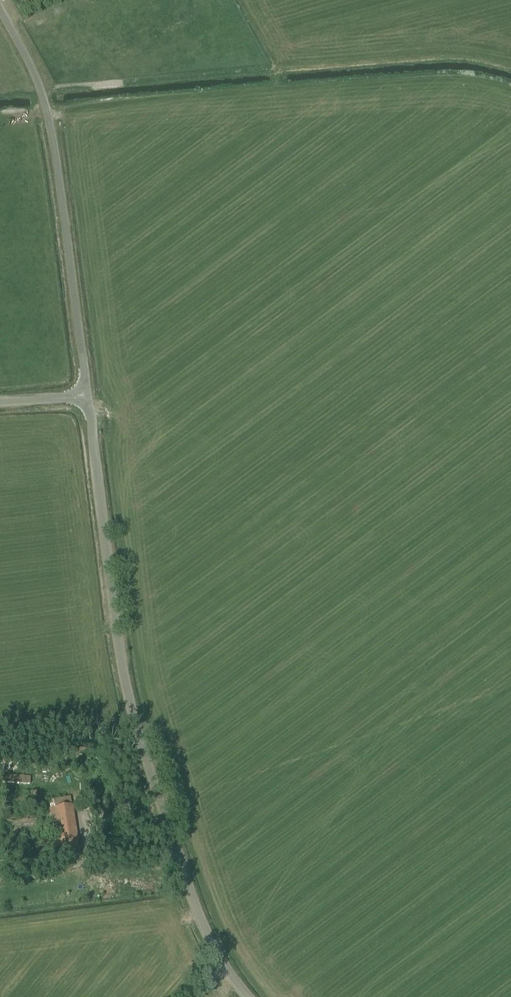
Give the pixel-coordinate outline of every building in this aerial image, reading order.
[(70,797),(54,800),(55,808),(63,807),(72,806),(70,797)] [(72,806),(63,807),(55,808),(49,809),(54,846),(60,845),(62,857),(79,855),(72,806)]
